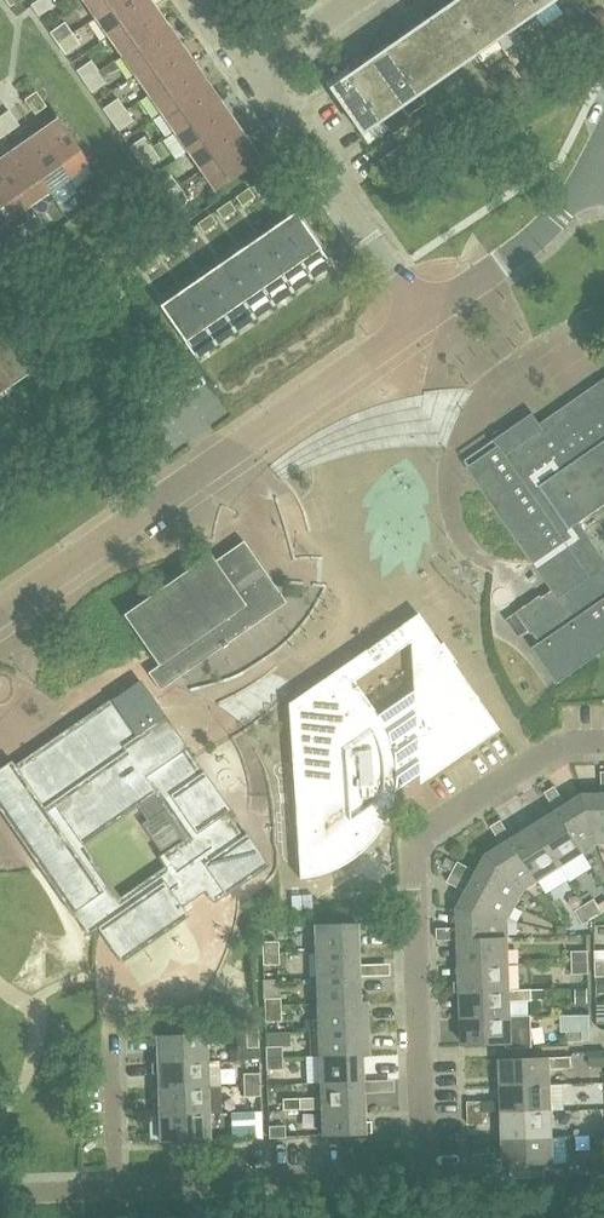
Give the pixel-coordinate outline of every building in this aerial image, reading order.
[(31,4),(39,15),(53,6),(49,0),(38,0),(31,4)] [(122,0),(83,0),(96,19),(122,0)] [(109,38),(154,6),(150,0),(122,0),(96,19),(109,38)] [(496,40),(468,0),(458,0),(446,8),(477,54),(496,40)] [(496,0),(468,0),(496,40),(515,27),(496,0)] [(525,0),(496,0),(515,27),(534,14),(525,0)] [(553,1),(553,0),(525,0),(534,14),(553,1)] [(167,25),(154,6),(109,38),(122,57),(167,25)] [(421,14),(427,22),(458,67),(477,54),(446,8),(427,21),(422,14),(421,14)] [(592,15),(599,26),(603,23),(603,10),(599,10),(592,15)] [(458,67),(427,22),(421,14),(420,15),(426,23),(408,35),(403,27),(402,27),(439,80),(458,67)] [(588,21),(575,29),(583,39),(584,41),(596,33),(595,31),(588,21)] [(50,32),(58,44),(73,33),(65,22),(50,32)] [(122,57),(135,76),(180,44),(167,25),(122,57)] [(401,28),(406,36),(389,48),(420,94),(439,80),(402,27),(401,28)] [(583,42),(576,32),(556,45),(563,56),(583,42)] [(80,44),(73,33),(58,44),(65,54),(80,44)] [(180,44),(135,76),(148,95),(193,63),(180,44)] [(401,107),(420,94),(389,48),(369,62),(401,107)] [(77,70),(85,82),(100,72),(92,60),(77,70)] [(369,62),(350,75),(382,120),(401,107),(369,62)] [(148,95),(161,114),(206,82),(193,63),(148,95)] [(532,63),(519,72),(525,80),(538,70),(532,63)] [(107,82),(100,72),(85,82),(92,92),(107,82)] [(362,134),(382,120),(350,75),(330,89),(362,134)] [(511,75),(498,84),(506,95),(519,86),(511,75)] [(161,114),(174,133),(220,101),(206,82),(161,114)] [(36,115),(48,106),(38,91),(26,100),(36,115)] [(103,108),(111,120),(126,110),(118,98),(103,108)] [(188,153),(233,121),(220,101),(174,133),(188,153)] [(133,120),(126,110),(111,120),(118,130),(133,120)] [(9,133),(20,126),(9,111),(0,118),(0,121),(9,133)] [(89,165),(58,120),(39,134),(70,179),(89,165)] [(9,133),(0,121),(0,139),(9,133)] [(188,153),(201,172),(246,140),(233,121),(188,153)] [(50,192),(70,179),(39,134),(19,147),(50,192)] [(129,147),(138,159),(153,148),(144,136),(129,147)] [(215,192),(260,161),(246,140),(201,172),(215,192)] [(50,192),(19,147),(0,161),(31,206),(50,192)] [(160,158),(153,148),(138,159),(145,168),(160,158)] [(402,150),(382,164),(391,176),(411,162),(402,150)] [(11,219),(31,206),(0,161),(0,203),(11,219)] [(156,185),(164,197),(180,187),(171,174),(156,185)] [(261,196),(277,185),(270,175),(254,186),(261,196)] [(180,187),(164,197),(171,206),(186,196),(180,187)] [(236,197),(237,198),(242,206),(255,197),(249,188),(236,197)] [(216,210),(217,212),(222,219),(236,210),(230,201),(216,210)] [(11,219),(0,203),(0,227),(11,219)] [(295,212),(275,226),(307,272),(327,259),(295,212)] [(198,224),(199,225),(204,233),(217,223),(211,215),(198,224)] [(275,226),(256,239),(288,286),(307,272),(275,226)] [(178,237),(179,238),(184,246),(198,236),(192,228),(178,237)] [(256,239),(237,252),(269,299),(288,286),(256,239)] [(159,250),(160,251),(165,259),(179,250),(172,241),(159,250)] [(237,252),(218,266),(250,312),(269,299),(237,252)] [(140,263),(141,265),(146,272),(159,263),(153,254),(140,263)] [(218,266),(198,279),(231,325),(250,312),(218,266)] [(198,279),(179,292),(211,339),(231,325),(198,279)] [(179,292),(159,306),(192,352),(211,339),(179,292)] [(32,372),(1,327),(0,328),(0,370),(11,386),(32,372)] [(11,386),(0,370),(0,394),(11,386)] [(586,393),(541,424),(533,413),(504,433),(504,434),(495,440),(499,446),(468,467),(553,590),(543,597),(541,595),(516,612),(517,613),(508,620),(519,636),(528,629),(531,634),(534,633),(540,642),(533,647),(558,683),(603,651),(603,555),(579,520),(603,503),(603,380),(586,393)] [(227,643),(231,640),(286,602),(244,541),(215,561),(210,554),(123,615),(158,666),(148,673),(160,689),(159,689),(160,690),(222,647),(223,648),(228,644),(227,643)] [(498,729),(454,665),(457,662),(443,642),(412,664),(413,690),(377,715),(347,672),(337,679),(296,707),(307,875),(300,876),(300,878),(316,875),(324,873),(331,871),(338,867),(345,864),(351,859),(358,855),(364,849),(369,844),(374,838),(379,831),(383,825),(386,817),(389,810),(392,803),(394,795),(394,790),(419,773),(419,775),(493,724),(497,730),(498,729)] [(190,838),(182,827),(179,829),(185,838),(158,857),(164,866),(122,895),(85,842),(155,792),(162,801),(163,800),(162,800),(202,772),(186,748),(187,748),(186,746),(182,749),(174,736),(163,719),(166,717),(165,716),(151,725),(126,690),(98,709),(97,708),(41,747),(44,752),(18,770),(12,760),(0,768),(0,810),(72,913),(73,912),(89,935),(98,928),(122,962),(188,916),(181,905),(204,889),(214,903),(225,895),(255,875),(265,868),(255,853),(256,853),(244,837),(248,835),(247,833),(243,836),(227,812),(212,823),(190,838)] [(162,800),(163,800),(182,827),(190,838),(212,823),(227,812),(230,810),(229,808),(228,809),(214,790),(215,789),(203,773),(204,772),(203,771),(202,772),(162,800)] [(601,771),(602,794),(583,794),(598,841),(603,841),(603,771),(601,771)] [(583,850),(598,841),(583,794),(568,804),(556,786),(547,791),(559,810),(583,850)] [(583,850),(559,810),(536,825),(561,864),(583,850)] [(522,889),(539,878),(515,839),(503,820),(493,826),(505,845),(489,855),(522,889)] [(539,878),(561,864),(536,825),(515,839),(539,878)] [(459,862),(454,872),(514,904),(522,889),(489,855),(480,871),(459,862)] [(505,920),(514,904),(454,872),(448,882),(468,893),(460,910),(505,920)] [(311,892),(291,894),(292,908),(313,906),(311,892)] [(594,898),(585,904),(594,918),(603,912),(594,898)] [(584,924),(594,918),(585,904),(575,911),(584,924)] [(506,938),(505,920),(460,910),(461,928),(438,929),(438,940),(461,940),(506,938)] [(318,950),(358,949),(357,922),(317,923),(318,950)] [(507,965),(506,938),(461,940),(461,967),(507,965)] [(265,952),(279,951),(278,941),(264,942),(265,952)] [(319,977),(359,976),(367,975),(366,964),(359,965),(358,949),(318,950),(319,977)] [(572,950),(572,962),(589,962),(589,950),(572,950)] [(279,962),(279,951),(265,952),(265,962),(279,962)] [(595,960),(596,976),(603,976),(603,960),(595,960)] [(589,962),(572,962),(572,973),(589,973),(589,962)] [(507,965),(461,967),(462,981),(454,981),(455,992),(462,991),(508,990),(507,965)] [(359,999),(359,976),(319,977),(320,1003),(365,1002),(365,999),(359,999)] [(531,989),(508,990),(462,991),(463,1018),(509,1016),(508,1001),(532,1001),(531,989)] [(576,989),(576,1006),(589,1006),(588,989),(576,989)] [(366,1029),(365,1002),(320,1003),(320,1019),(313,1019),(313,1031),(321,1030),(366,1029)] [(281,1004),(266,1005),(267,1021),(281,1021),(281,1004)] [(510,1043),(509,1016),(463,1018),(464,1045),(510,1043)] [(367,1054),(366,1029),(321,1030),(322,1057),(361,1055),(361,1054),(367,1054)] [(583,1029),(567,1030),(567,1042),(584,1041),(583,1029)] [(259,1047),(258,1031),(246,1031),(247,1047),(259,1047)] [(158,1034),(159,1061),(205,1060),(205,1045),(212,1045),(212,1033),(204,1033),(158,1034)] [(267,1047),(268,1057),(283,1057),(282,1046),(267,1047)] [(589,1051),(589,1065),(603,1065),(603,1050),(589,1051)] [(361,1055),(322,1057),(322,1082),(362,1081),(361,1055)] [(503,1058),(504,1085),(550,1084),(549,1069),(572,1068),(572,1056),(549,1057),(549,1056),(503,1058)] [(283,1057),(268,1057),(268,1070),(283,1069),(283,1057)] [(205,1060),(159,1061),(151,1061),(152,1073),(159,1073),(160,1088),(206,1086),(205,1060)] [(244,1085),(260,1085),(260,1073),(244,1073),(244,1085)] [(363,1108),(362,1081),(322,1082),(323,1097),(283,1098),(283,1110),(323,1109),(363,1108)] [(551,1110),(550,1084),(504,1085),(505,1112),(551,1110)] [(260,1085),(244,1085),(244,1096),(261,1095),(260,1085)] [(153,1114),(161,1114),(207,1112),(206,1086),(160,1088),(161,1102),(153,1103),(153,1114)] [(469,1112),(485,1112),(484,1101),(468,1101),(469,1112)] [(363,1120),(363,1108),(323,1109),(324,1136),(364,1134),(364,1132),(372,1132),(372,1120),(363,1120)] [(505,1112),(506,1139),(552,1137),(551,1110),(505,1112)] [(215,1111),(207,1112),(161,1114),(162,1141),(208,1140),(208,1123),(215,1123),(215,1111)] [(485,1124),(485,1112),(469,1112),(469,1124),(485,1124)] [(250,1138),(262,1138),(262,1122),(250,1122),(250,1138)] [(269,1126),(270,1137),(286,1137),(286,1125),(269,1126)] [(575,1136),(552,1137),(506,1139),(507,1165),(554,1164),(553,1148),(576,1147),(575,1136)]
